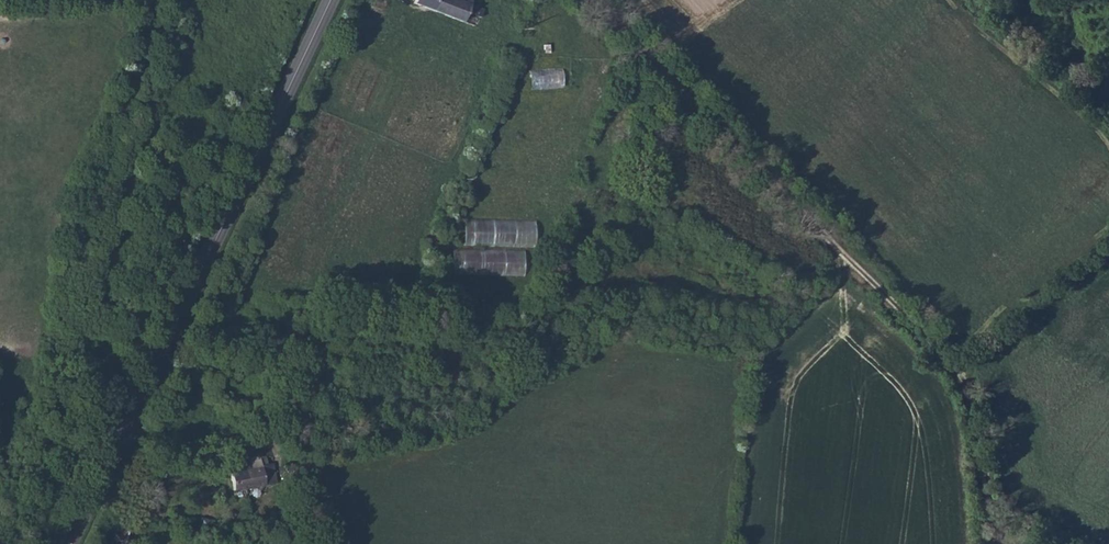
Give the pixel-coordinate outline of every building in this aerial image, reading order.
[(415,5),(468,24),(472,14),(484,20),(488,11),(472,5),(474,0),(417,0),(415,5)] [(528,71),(530,90),(563,87),(561,68),(528,71)] [(534,247),(535,221),(463,219),(462,245),(534,247)] [(523,276),(524,252),(451,249),(450,274),(523,276)] [(254,479),(251,469),(238,473),(240,487),(234,490),(235,496),(238,502),(268,493),(262,476),(254,479)] [(238,473),(212,480),(221,508),(238,502),(235,496),(234,490),(240,487),(238,473)]
